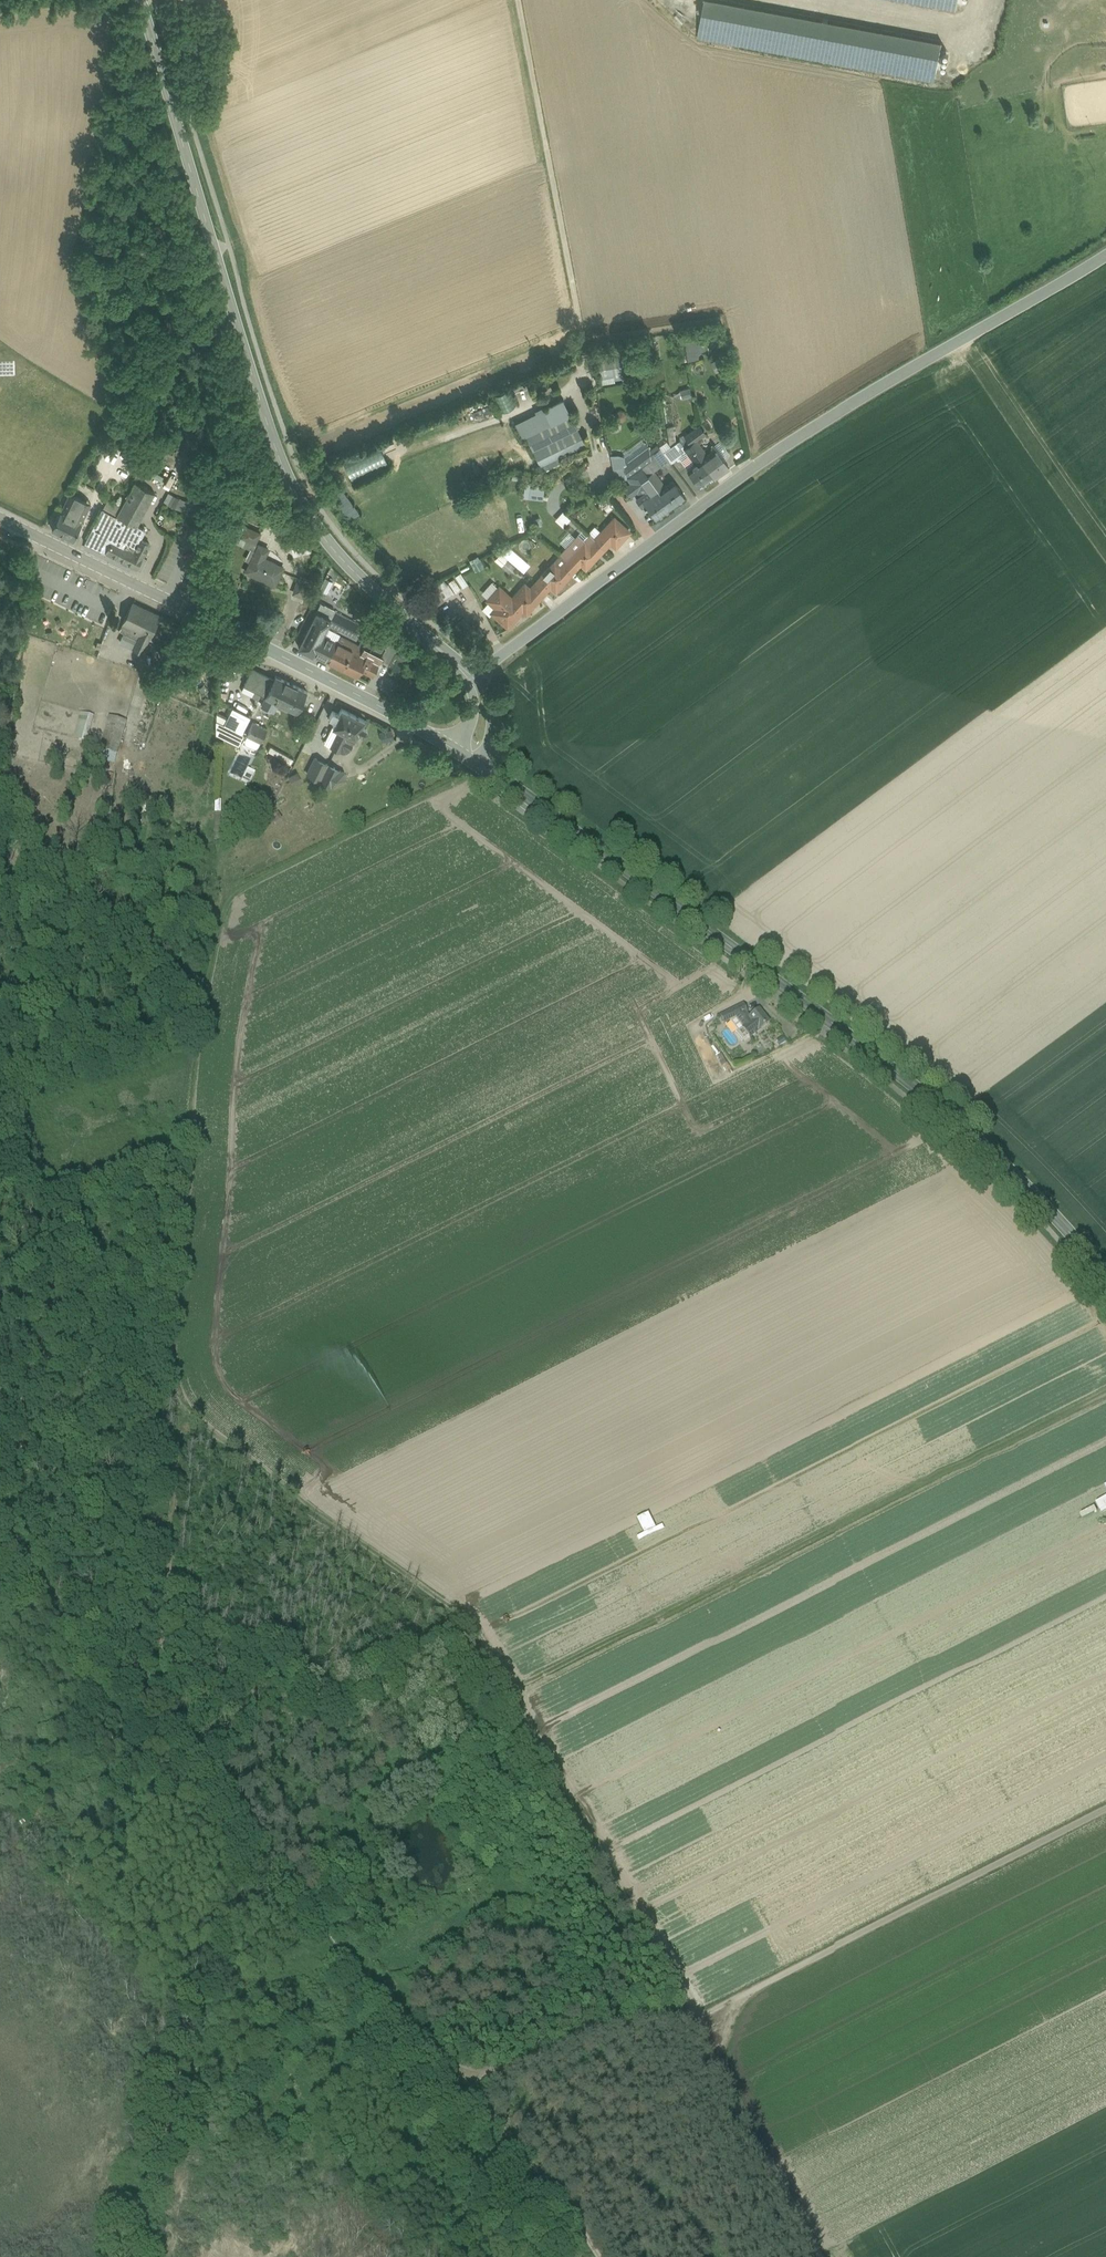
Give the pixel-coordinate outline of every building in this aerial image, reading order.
[(698,37),(934,81),(942,40),(726,0),(704,0),(698,37)] [(956,10),(958,0),(900,0),(956,10)] [(702,336),(684,339),(687,357),(699,356),(697,348),(703,347),(702,336)] [(621,344),(597,349),(601,370),(626,365),(621,344)] [(711,355),(713,364),(721,362),(719,353),(711,355)] [(684,388),(686,397),(693,396),(691,387),(684,388)] [(496,391),(501,408),(509,405),(504,389),(496,391)] [(576,408),(534,430),(550,459),(595,436),(588,401),(576,408)] [(683,433),(685,436),(689,441),(695,436),(703,431),(697,423),(683,433)] [(669,444),(675,440),(674,429),(667,430),(669,444)] [(685,436),(677,442),(675,440),(669,444),(678,456),(686,450),(693,459),(695,457),(697,459),(701,457),(689,441),(685,436)] [(705,449),(695,436),(689,441),(701,457),(704,454),(702,452),(705,449)] [(381,444),(345,461),(353,477),(389,460),(381,444)] [(669,444),(662,449),(668,457),(670,460),(678,456),(669,444)] [(647,445),(627,460),(634,469),(627,474),(631,479),(636,486),(641,494),(644,498),(644,499),(656,515),(671,505),(671,504),(647,472),(641,465),(650,458),(649,453),(647,445)] [(660,445),(649,453),(650,458),(641,465),(647,472),(653,468),(668,457),(662,449),(660,445)] [(704,454),(701,457),(713,473),(727,462),(715,446),(704,454)] [(634,469),(627,460),(627,458),(626,457),(624,455),(622,454),(620,452),(618,452),(615,452),(612,453),(617,476),(627,474),(634,469)] [(713,473),(701,457),(697,459),(687,467),(699,483),(713,473)] [(653,468),(647,472),(671,504),(685,494),(673,478),(664,484),(662,482),(662,481),(653,468)] [(150,474),(162,479),(164,474),(151,469),(150,474)] [(636,486),(631,479),(625,484),(630,491),(636,486)] [(120,560),(131,538),(137,541),(138,539),(139,539),(140,537),(145,530),(137,526),(155,492),(135,481),(121,506),(116,515),(103,508),(102,507),(84,542),(120,560)] [(524,495),(544,496),(545,482),(524,481),(524,495)] [(73,539),(82,522),(92,502),(71,492),(52,529),(73,539)] [(644,499),(644,498),(641,494),(635,498),(638,503),(644,499)] [(178,497),(173,506),(197,515),(202,506),(178,497)] [(602,507),(607,511),(615,502),(610,498),(602,507)] [(267,518),(274,522),(278,513),(280,511),(273,507),(267,518)] [(564,509),(556,516),(562,523),(570,515),(564,509)] [(289,530),(294,522),(278,513),(274,522),(289,530)] [(628,530),(614,517),(600,532),(601,532),(595,538),(604,546),(609,540),(615,545),(628,530)] [(242,536),(246,527),(237,523),(233,532),(242,536)] [(182,526),(171,553),(180,556),(186,540),(200,545),(204,535),(182,526)] [(246,527),(242,536),(255,543),(260,533),(246,526),(246,527)] [(248,552),(254,555),(259,544),(255,543),(242,536),(233,532),(230,537),(251,547),(248,552)] [(595,538),(591,534),(585,540),(590,544),(595,538)] [(137,541),(131,538),(120,560),(141,570),(148,557),(144,555),(151,543),(140,537),(139,539),(138,539),(137,541)] [(585,540),(584,539),(570,554),(571,554),(567,559),(575,567),(580,562),(585,567),(599,552),(598,552),(604,546),(595,538),(590,544),(585,540)] [(508,543),(501,551),(525,570),(531,562),(508,543)] [(283,567),(264,558),(268,549),(259,544),(254,555),(250,562),(246,571),(274,585),(283,567)] [(507,570),(513,564),(501,551),(495,556),(507,570)] [(254,555),(248,552),(245,559),(250,562),(254,555)] [(567,559),(560,567),(554,561),(541,576),(541,577),(536,583),(545,591),(549,584),(556,590),(569,575),(569,574),(575,567),(567,559)] [(468,584),(460,573),(455,576),(463,587),(468,584)] [(308,578),(301,576),(299,581),(297,581),(293,594),(305,598),(309,585),(306,583),(308,578)] [(461,588),(454,578),(449,582),(456,592),(461,588)] [(448,583),(437,590),(443,599),(454,592),(448,583)] [(530,589),(525,584),(512,598),(511,598),(522,608),(526,612),(539,597),(545,591),(536,583),(530,589)] [(512,598),(499,587),(488,599),(496,606),(492,611),(507,625),(522,608),(511,598),(512,598)] [(496,606),(488,599),(484,603),(492,611),(496,606)] [(330,617),(334,611),(335,609),(321,602),(316,610),(330,617)] [(142,652),(160,615),(146,608),(145,610),(132,604),(124,619),(117,634),(135,647),(134,648),(142,652)] [(316,610),(298,646),(312,653),(324,631),(327,624),(330,617),(316,610)] [(361,624),(334,611),(330,617),(327,624),(336,629),(338,626),(355,635),(361,624)] [(462,617),(456,625),(461,629),(467,622),(462,617)] [(329,628),(327,632),(325,636),(336,641),(339,635),(340,633),(329,628)] [(324,631),(312,653),(327,661),(336,641),(325,636),(327,632),(324,631)] [(374,668),(378,661),(387,644),(369,634),(363,647),(361,653),(366,656),(360,668),(372,674),(374,668)] [(361,653),(363,647),(339,635),(336,641),(327,661),(328,660),(356,675),(360,668),(366,656),(361,653)] [(274,679),(253,669),(248,678),(247,678),(245,684),(261,692),(266,694),(274,679)] [(307,690),(276,675),(274,679),(266,694),(266,696),(297,711),(307,690)] [(195,679),(201,690),(207,687),(200,676),(195,679)] [(261,692),(245,684),(242,690),(258,698),(261,692)] [(249,715),(233,707),(228,717),(225,724),(242,732),(249,715)] [(338,714),(336,719),(333,725),(339,729),(344,731),(353,713),(341,707),(338,714)] [(225,724),(228,717),(217,711),(216,734),(239,745),(244,733),(242,732),(225,724)] [(336,719),(338,714),(333,711),(330,716),(336,719)] [(94,717),(80,713),(73,739),(86,743),(94,717)] [(365,719),(353,713),(344,731),(349,734),(356,737),(359,731),(363,733),(366,733),(368,730),(366,727),(362,725),(365,719)] [(114,764),(117,756),(126,722),(108,717),(98,750),(96,759),(114,764)] [(268,728),(253,721),(247,735),(248,735),(261,741),(268,728)] [(324,743),(330,746),(339,729),(333,725),(324,743)] [(339,729),(330,746),(335,749),(344,731),(339,729)] [(384,739),(393,736),(391,730),(382,733),(384,739)] [(344,731),(335,749),(341,751),(349,734),(344,731)] [(350,749),(356,737),(349,734),(341,751),(350,749)] [(254,747),(257,747),(259,744),(261,741),(248,735),(246,739),(246,741),(247,743),(254,747)] [(271,743),(267,749),(290,762),(293,757),(271,743)] [(320,780),(328,764),(315,758),(307,774),(320,780)] [(344,772),(328,764),(320,780),(332,785),(346,778),(344,772)] [(255,774),(247,771),(241,784),(248,787),(255,774)] [(301,781),(297,773),(290,777),(294,785),(301,781)] [(134,801),(134,815),(146,815),(146,801),(134,801)] [(272,815),(262,821),(266,828),(276,823),(272,815)] [(117,849),(125,850),(126,845),(127,840),(118,839),(117,849)] [(742,1007),(719,1018),(724,1026),(729,1023),(734,1021),(745,1015),(746,1015),(742,1007)] [(759,1011),(748,1019),(748,1020),(749,1022),(741,1029),(748,1038),(749,1040),(769,1024),(759,1011)] [(748,1019),(745,1015),(734,1021),(741,1029),(749,1022),(748,1020),(748,1019)] [(748,1038),(741,1029),(734,1021),(729,1023),(736,1033),(734,1035),(741,1043),(748,1038)]
